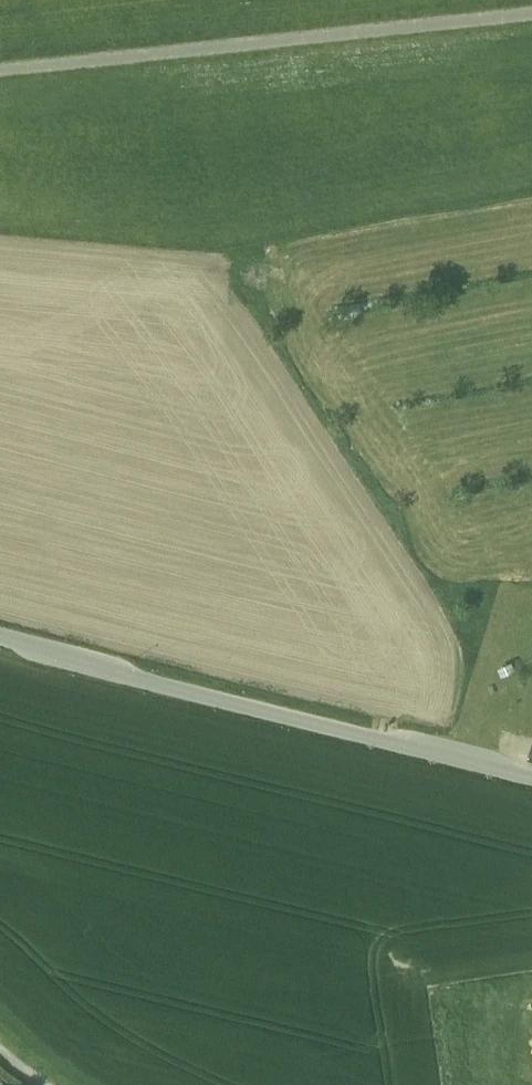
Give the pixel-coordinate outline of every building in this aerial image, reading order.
[(526,1043),(531,1041),(531,1027),(522,1030),(526,1043)]
